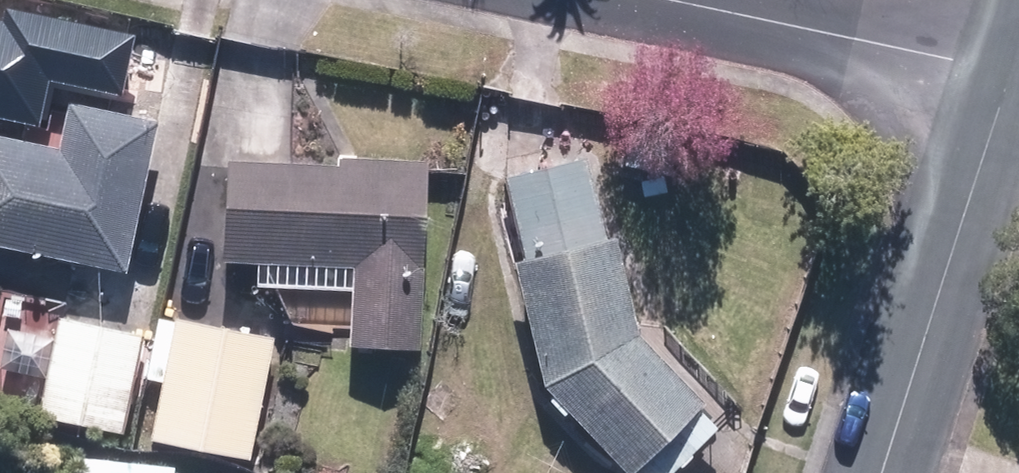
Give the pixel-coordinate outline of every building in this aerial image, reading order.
[(130,249),(155,98),(77,93),(75,146),(0,131),(0,223),(130,249)] [(429,147),(234,145),(233,240),(354,241),(353,327),(415,327),(416,256),(428,256),(429,147)] [(537,293),(555,396),(575,401),(651,465),(714,393),(638,328),(624,311),(623,265),(621,266),(617,175),(524,179),(529,294),(537,293)] [(146,319),(67,301),(46,394),(124,412),(146,319)] [(275,327),(184,311),(164,422),(255,438),(275,327)] [(83,443),(81,472),(205,472),(207,452),(83,443)]
